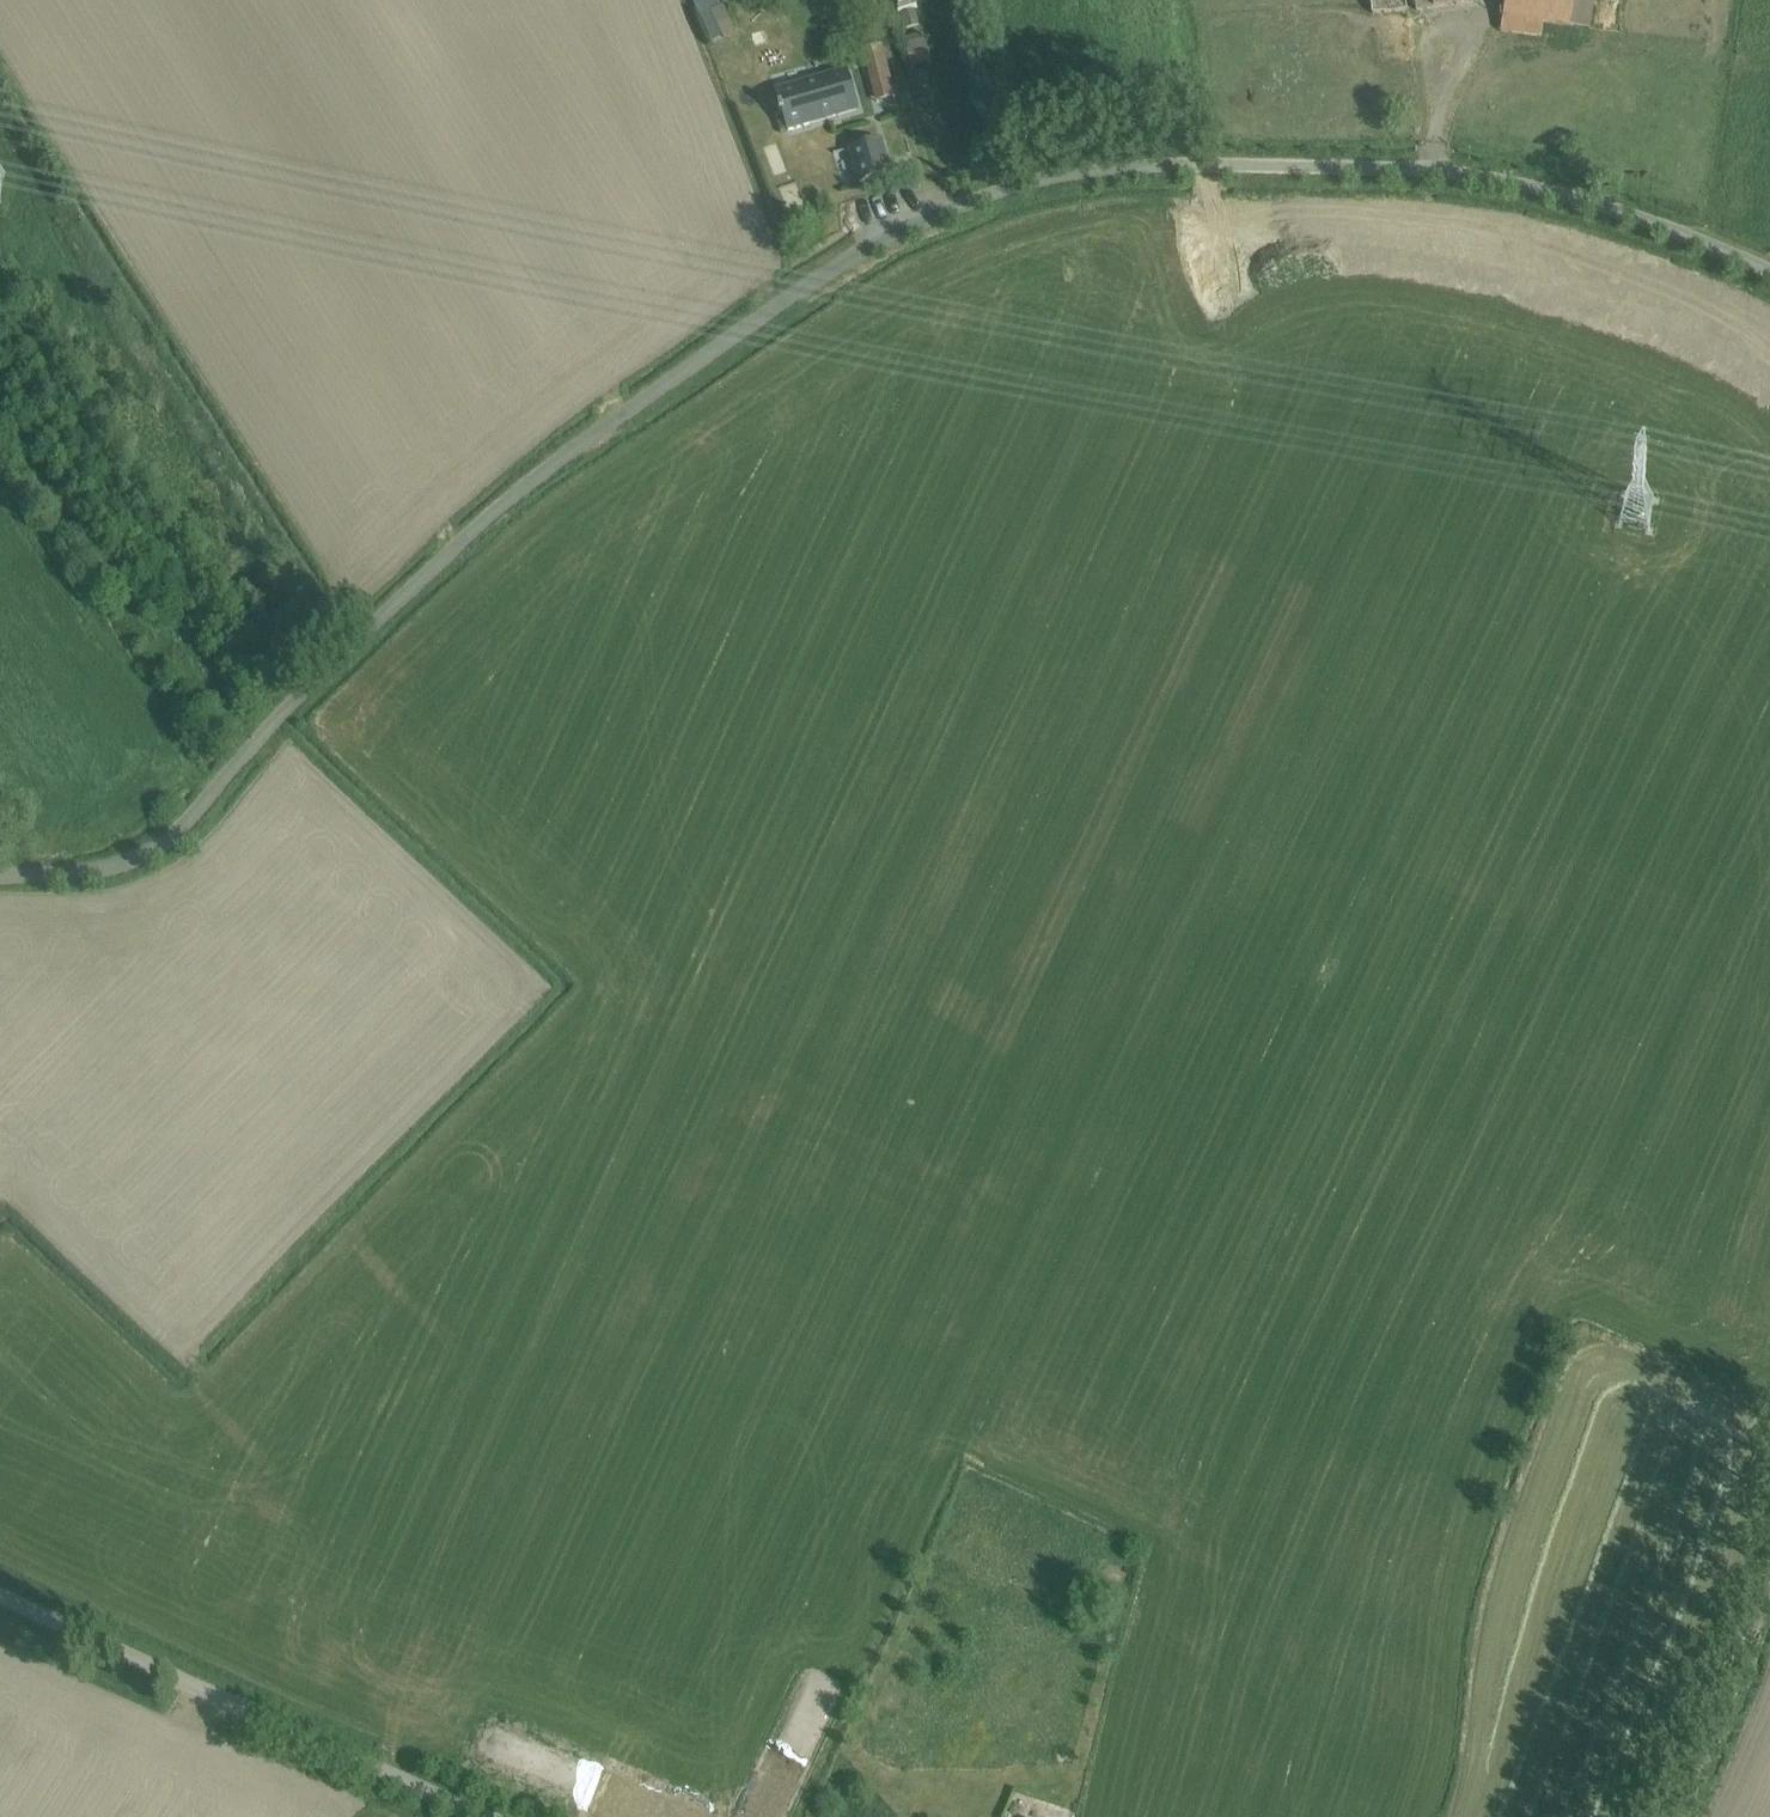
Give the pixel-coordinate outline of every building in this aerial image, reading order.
[(1373,14),(1407,10),(1406,0),(1371,0),(1373,14)] [(1416,10),(1473,2),(1473,0),(1415,0),(1416,10)] [(1500,31),(1541,37),(1543,24),(1590,29),(1593,0),(1505,0),(1500,31)] [(708,19),(720,38),(735,29),(724,10),(708,19)] [(923,33),(904,38),(911,67),(931,62),(927,40),(925,40),(923,33)] [(877,105),(897,100),(883,49),(863,55),(877,105)] [(1099,67),(1081,69),(1084,84),(1102,82),(1099,67)] [(871,119),(866,90),(846,94),(844,78),(777,89),(784,133),(871,119)] [(859,187),(891,177),(879,142),(847,153),(859,187)] [(846,154),(830,159),(839,183),(854,178),(846,154)] [(843,207),(865,200),(861,188),(839,195),(843,207)]
